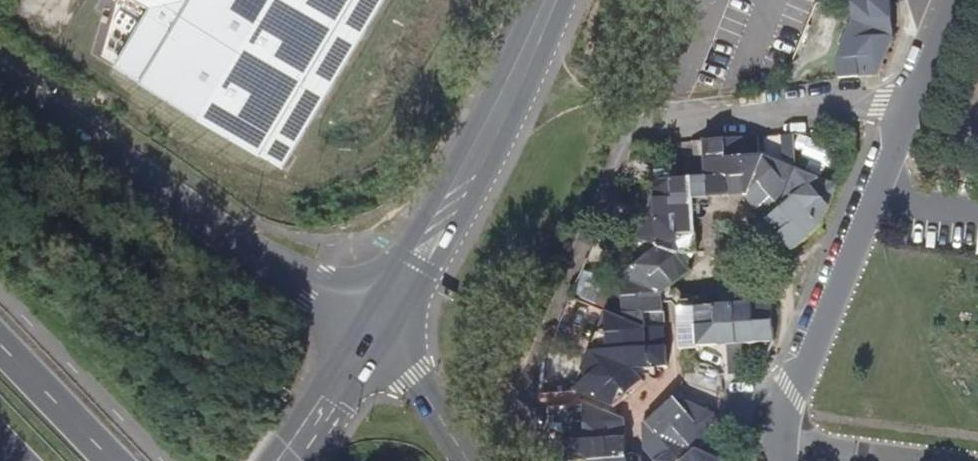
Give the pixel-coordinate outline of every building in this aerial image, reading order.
[(822,2),(851,1),(852,19),(837,58),(839,79),(877,75),(894,37),(890,0),(822,0),(822,2)] [(737,176),(746,156),(744,137),(704,141),(707,176),(654,181),(654,201),(638,239),(618,287),(607,313),(575,391),(615,407),(646,381),(635,369),(669,367),(663,294),(691,270),(678,255),(699,253),(694,199),(731,196),(729,177),(737,176)] [(760,155),(746,156),(737,176),(729,177),(731,196),(745,196),(763,155),(760,155)] [(822,226),(838,186),(797,170),(763,155),(745,196),(793,250),(822,226)] [(571,299),(607,313),(618,287),(582,272),(571,299)] [(774,341),(775,339),(772,301),(678,308),(682,348),(774,341)] [(701,452),(715,415),(676,397),(643,425),(645,449),(655,460),(725,460),(701,452)] [(625,420),(584,403),(584,406),(586,440),(568,442),(569,460),(628,460),(625,420)]
